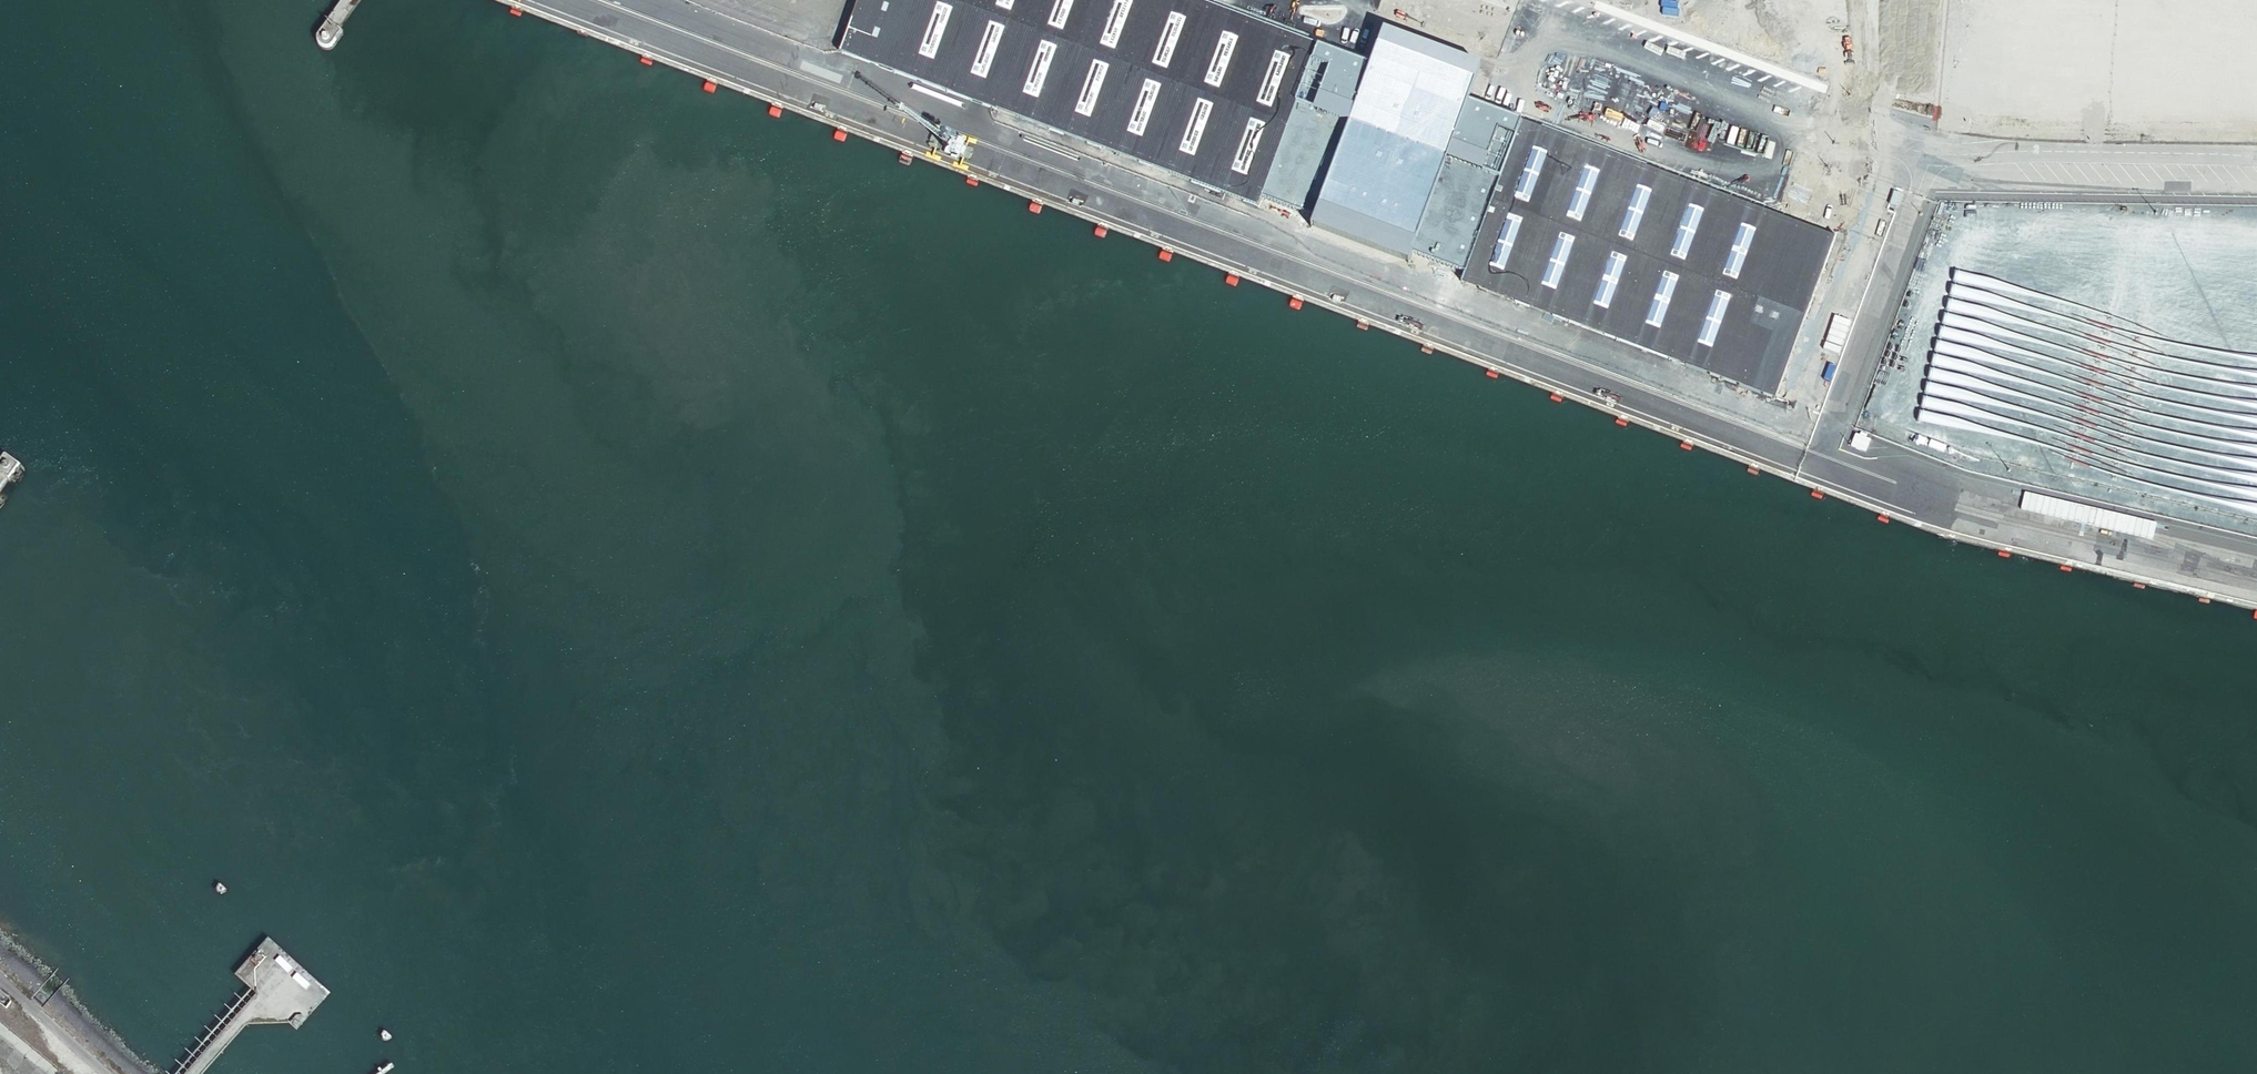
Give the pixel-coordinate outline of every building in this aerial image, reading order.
[(1203,0),(861,0),(859,6),(843,50),(1313,223),(1371,62),(1203,0)] [(1313,223),(1411,261),(1471,99),(1481,69),(1384,31),(1371,62),(1313,223)] [(1838,234),(1471,99),(1411,261),(1778,396),(1780,390),(1783,381),(1838,234)] [(1792,384),(1783,381),(1780,390),(1789,394),(1792,384)]
